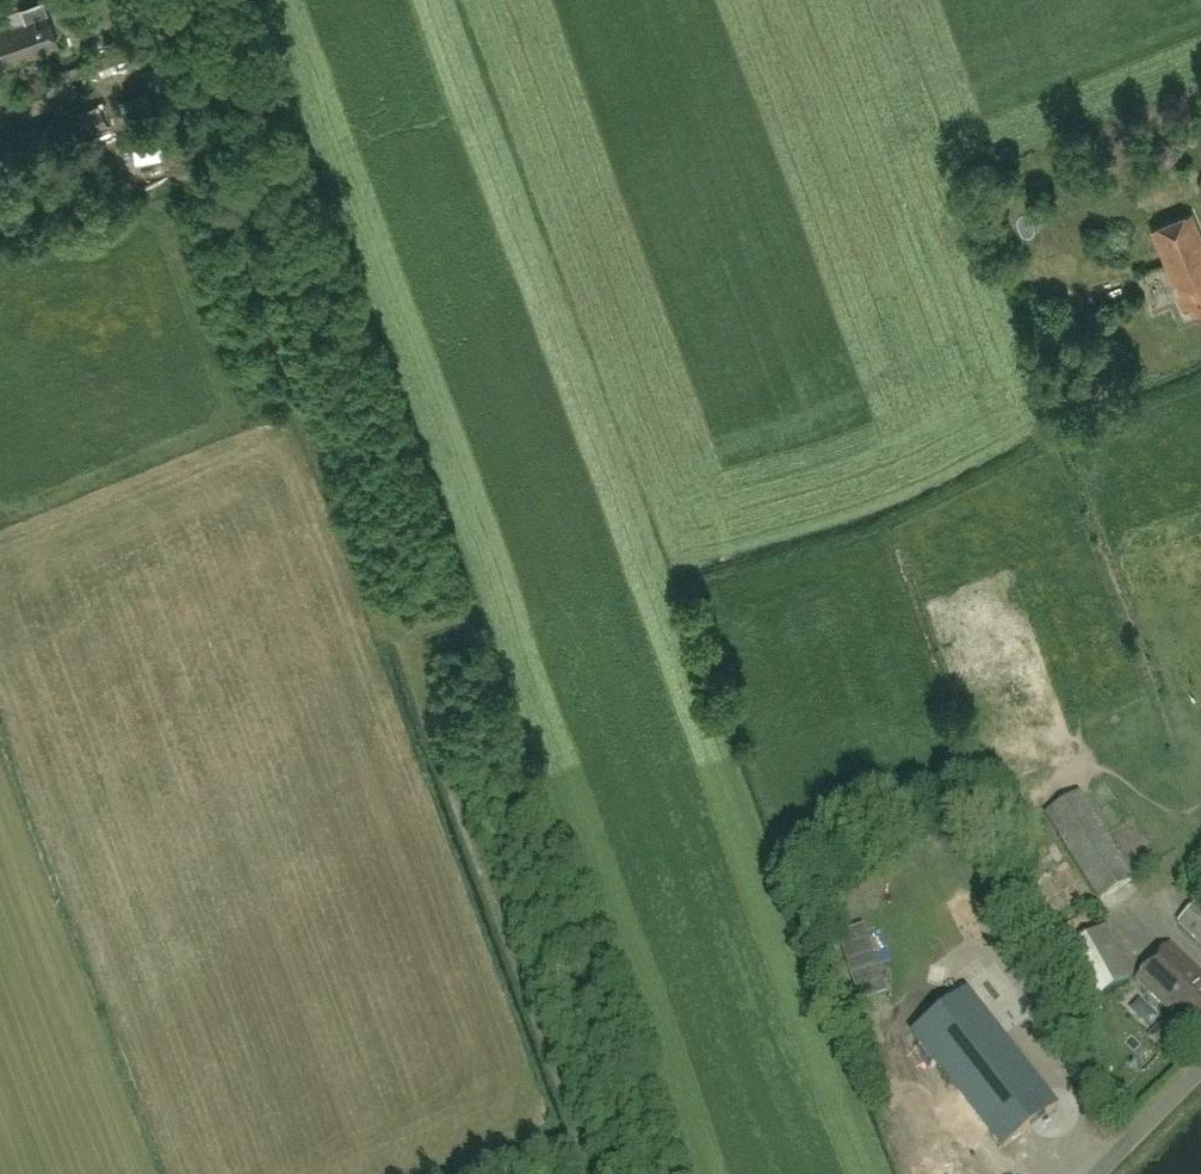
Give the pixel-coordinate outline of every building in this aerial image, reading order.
[(0,24),(0,66),(0,67),(60,46),(44,0),(37,0),(20,6),(23,16),(0,24)] [(155,46),(139,53),(144,68),(154,64),(163,60),(157,46),(155,46)] [(78,94),(73,79),(68,67),(14,88),(24,114),(78,94)] [(1191,213),(1151,230),(1184,309),(1190,306),(1193,313),(1200,309),(1200,237),(1191,213)] [(1078,792),(1046,812),(1101,898),(1133,878),(1078,792)] [(1198,901),(1178,923),(1200,945),(1200,904),(1198,901)] [(1100,933),(1088,911),(1042,935),(1082,1007),(1132,980),(1105,930),(1100,933)] [(1170,943),(1137,978),(1199,1038),(1200,1036),(1200,972),(1170,943)] [(967,992),(914,1033),(970,1104),(946,1122),(965,1146),(988,1128),(1003,1147),(1056,1106),(967,992)] [(1148,1035),(1160,1047),(1173,1034),(1161,1022),(1148,1035)]
